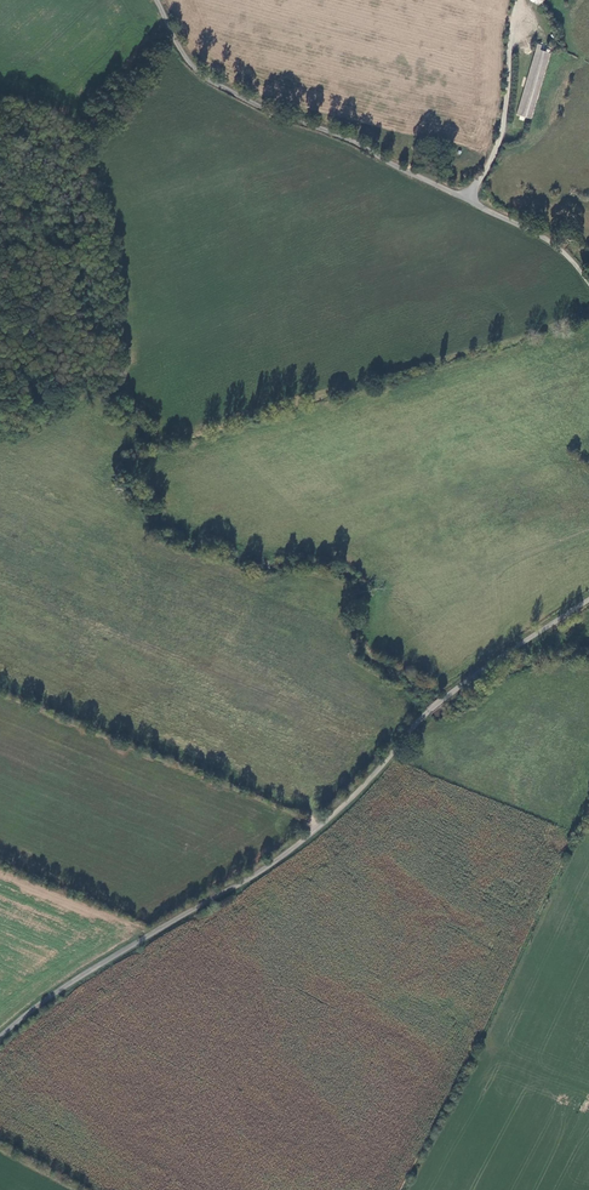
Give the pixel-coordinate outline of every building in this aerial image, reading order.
[(537,44),(516,115),(530,119),(549,53),(540,50),(541,45),(537,44)]
